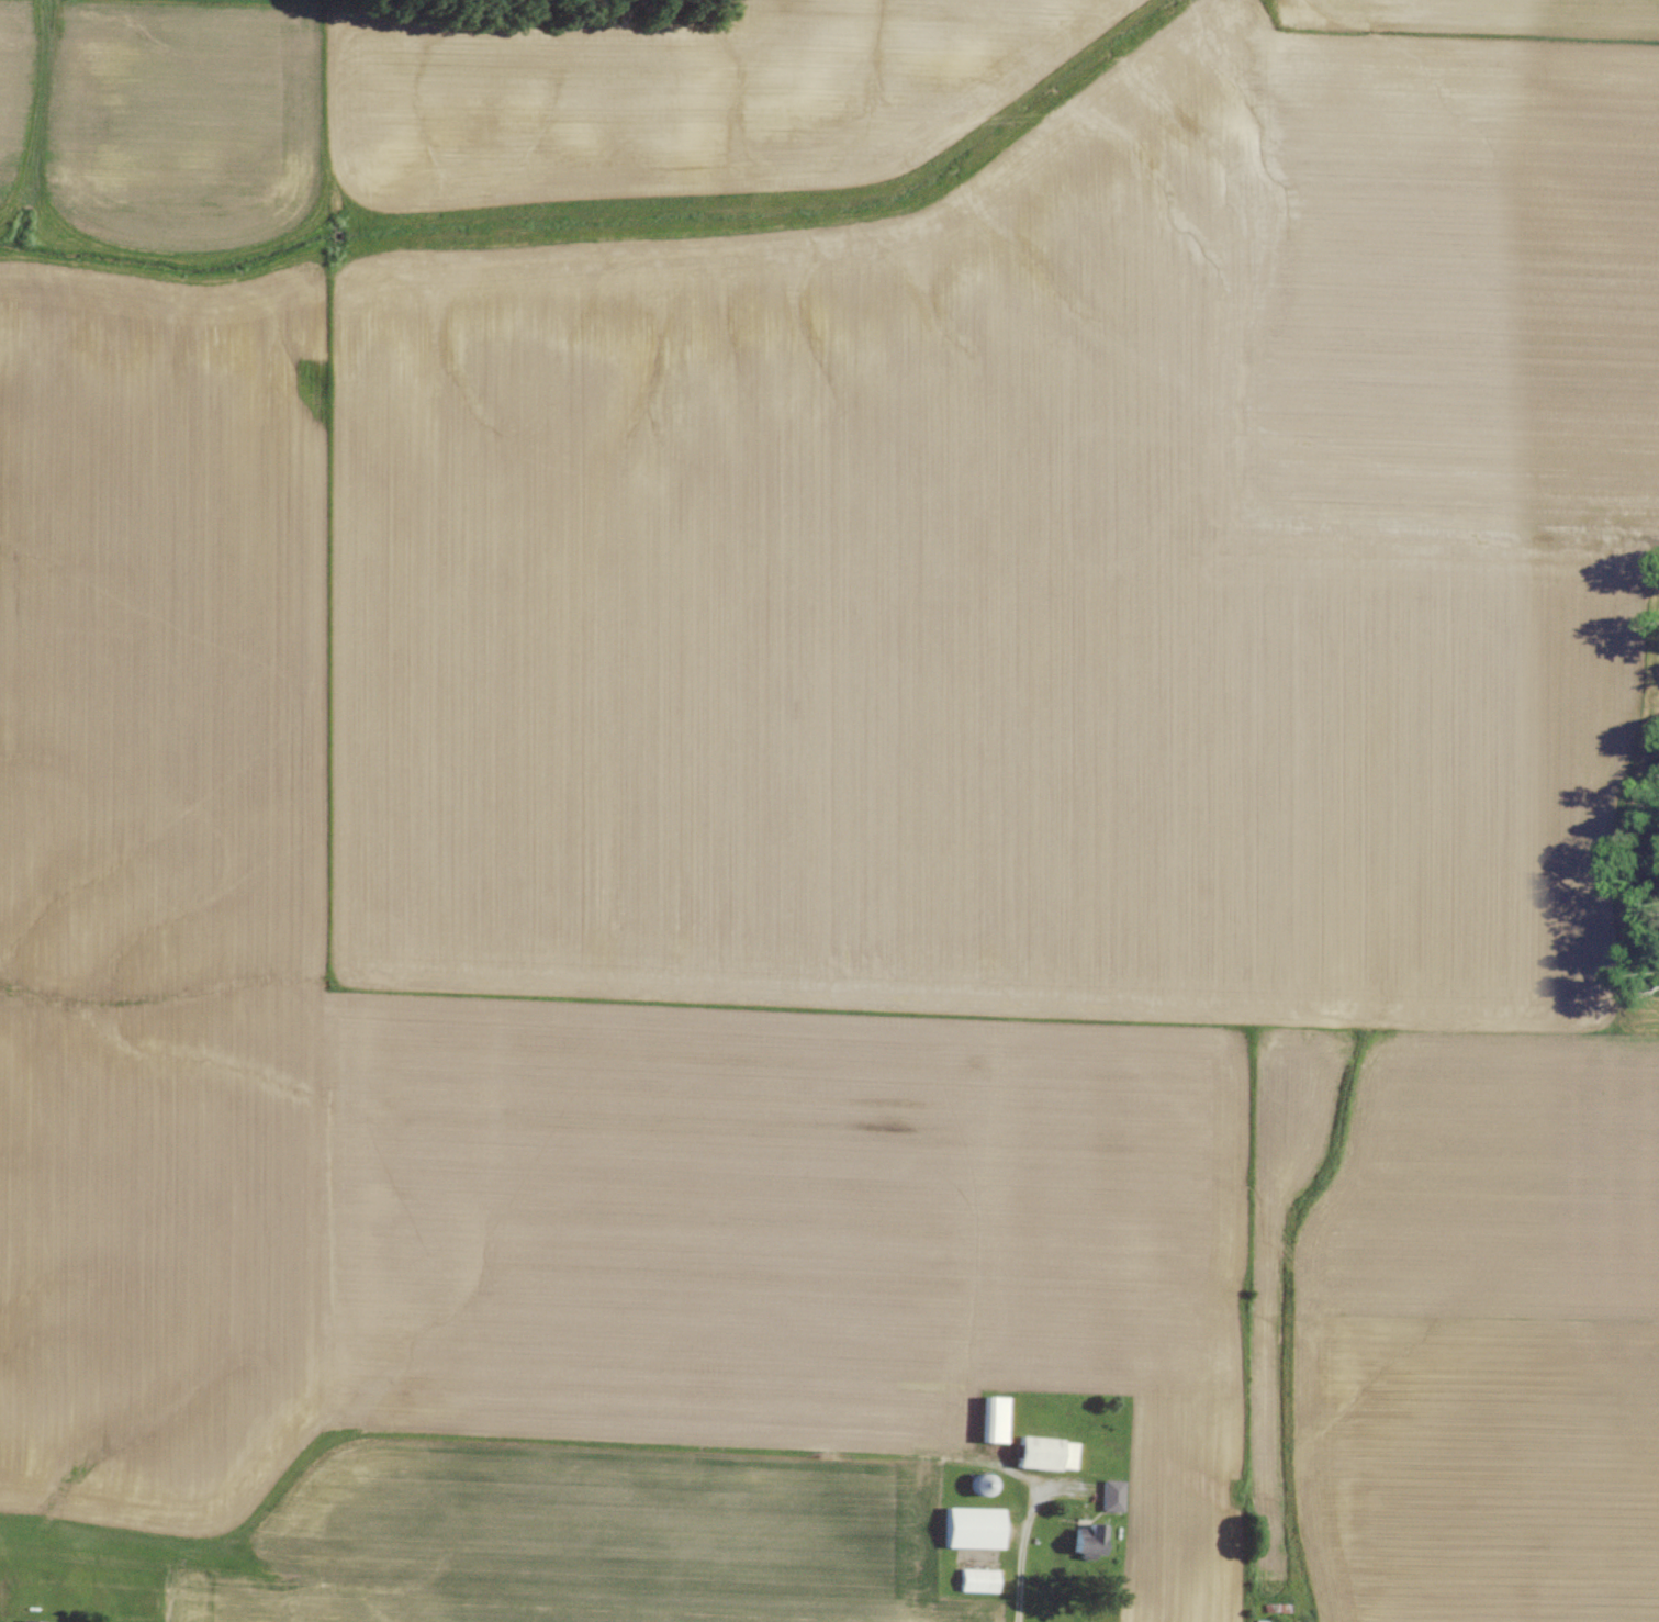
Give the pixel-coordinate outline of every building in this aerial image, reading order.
[(1075,1473),(1078,1442),(1021,1436),(1018,1468),(1075,1473)] [(1124,1481),(1103,1481),(1102,1511),(1123,1512),(1124,1481)] [(946,1549),(1001,1550),(1002,1509),(947,1508),(946,1549)] [(1090,1532),(1078,1531),(1077,1553),(1102,1554),(1104,1526),(1090,1525),(1090,1532)] [(997,1571),(961,1569),(961,1592),(996,1594),(997,1571)]
